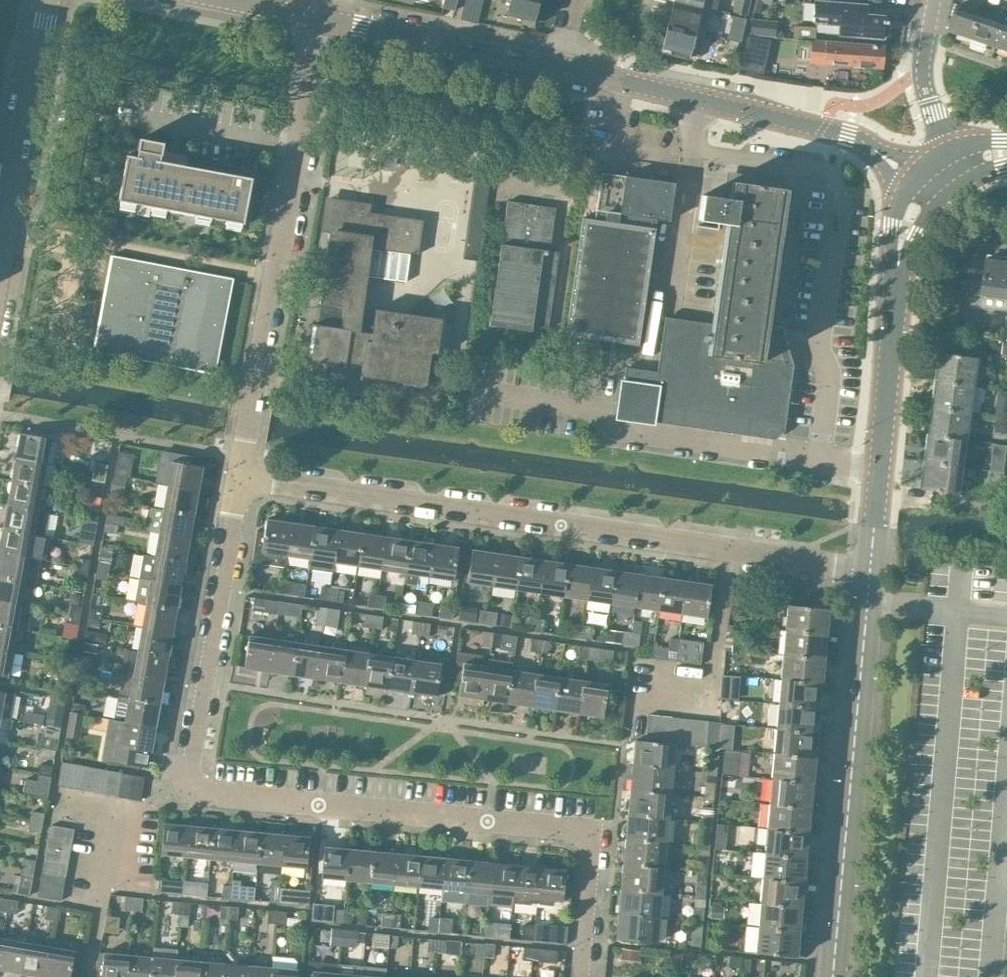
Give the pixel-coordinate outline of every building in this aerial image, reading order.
[(444,8),(456,11),(458,0),(445,0),(444,8)] [(461,19),(477,23),(483,0),(465,0),(464,6),(461,19)] [(507,16),(534,22),(539,0),(511,0),(507,16)] [(673,1),(700,7),(710,10),(712,0),(673,0),(673,1)] [(748,0),(735,0),(732,12),(745,15),(748,0)] [(754,11),(761,12),(763,0),(756,0),(754,11)] [(813,22),(839,24),(839,34),(881,37),(881,35),(885,36),(887,21),(882,20),(882,12),(867,11),(868,3),(827,0),(815,0),(813,22)] [(673,1),(668,24),(694,30),(700,7),(673,1)] [(972,45),(982,13),(960,6),(951,32),(960,35),(958,40),(972,45)] [(989,45),(996,47),(1005,21),(982,13),(972,45),(987,50),(989,45)] [(741,29),(744,18),(733,16),(730,26),(741,29)] [(752,18),(748,33),(776,35),(777,21),(752,18)] [(1006,51),(1006,22),(1005,21),(996,47),(1006,51)] [(688,55),(694,30),(668,24),(661,48),(688,55)] [(748,36),(740,68),(762,73),(770,41),(748,36)] [(883,45),(827,40),(812,39),(810,62),(825,63),(825,58),(848,59),(848,65),(881,67),(883,45)] [(367,132),(364,146),(374,148),(377,134),(367,132)] [(127,154),(118,200),(243,224),(252,177),(159,160),(162,142),(139,138),(136,156),(127,154)] [(476,163),(463,259),(479,261),(492,165),(476,163)] [(594,218),(655,227),(656,218),(668,220),(673,182),(600,172),(594,218)] [(763,341),(764,332),(785,189),(734,181),(731,198),(701,194),(697,219),(728,224),(712,334),(763,341)] [(312,325),(312,326),(317,327),(312,358),(344,363),(344,362),(361,365),(360,374),(424,384),(428,353),(434,353),(438,321),(397,315),(397,314),(373,310),(372,318),(360,317),(366,276),(406,282),(410,255),(370,249),(370,247),(416,254),(421,223),(369,215),(371,204),(358,202),(358,204),(327,199),(323,229),(336,231),(334,241),(329,241),(316,325),(312,325)] [(507,201),(501,244),(548,251),(555,208),(507,201)] [(95,225),(115,228),(117,219),(97,215),(95,225)] [(655,227),(594,218),(581,216),(564,335),(569,335),(566,350),(596,354),(598,340),(637,345),(655,227)] [(95,226),(93,235),(104,237),(113,238),(115,228),(95,225),(95,226)] [(558,252),(548,251),(501,244),(489,326),(531,332),(532,326),(547,328),(558,252)] [(214,375),(232,279),(111,256),(93,352),(214,375)] [(963,278),(982,281),(981,295),(979,307),(1006,310),(1006,261),(985,258),(984,269),(964,267),(963,278)] [(774,333),(764,332),(763,341),(712,334),(663,327),(656,373),(625,368),(618,415),(772,438),(783,364),(774,333)] [(938,381),(976,386),(979,358),(942,353),(938,381)] [(938,381),(934,408),(972,413),(976,386),(938,381)] [(998,401),(996,415),(1006,416),(1006,403),(998,401)] [(934,408),(931,434),(968,439),(972,413),(934,408)] [(997,418),(996,426),(1002,432),(1006,433),(1006,419),(997,418)] [(21,432),(17,457),(48,463),(52,438),(21,432)] [(931,434),(927,462),(965,467),(968,439),(931,434)] [(160,451),(154,483),(168,486),(200,491),(204,467),(187,464),(189,456),(160,451)] [(119,452),(115,476),(131,479),(135,455),(119,452)] [(1004,471),(1006,458),(993,456),(991,469),(1004,471)] [(17,457),(12,481),(43,487),(48,463),(17,457)] [(965,467),(927,462),(924,489),(961,494),(965,467)] [(95,463),(93,471),(106,474),(107,465),(95,463)] [(106,474),(93,471),(91,480),(104,483),(106,474)] [(131,479),(115,476),(114,484),(129,487),(131,479)] [(12,481),(8,504),(47,512),(49,499),(41,498),(43,487),(12,481)] [(195,515),(200,491),(168,486),(164,509),(153,507),(152,507),(195,515)] [(4,528),(35,534),(46,536),(50,512),(47,512),(8,504),(4,528)] [(152,507),(148,531),(191,539),(195,515),(152,507)] [(84,519),(97,521),(99,512),(86,510),(84,519)] [(107,513),(105,523),(118,525),(118,524),(130,526),(132,518),(107,513)] [(82,519),(80,528),(95,531),(97,521),(82,519)] [(258,535),(254,563),(287,567),(289,556),(288,556),(293,523),(268,519),(266,536),(258,535)] [(118,525),(105,523),(103,531),(117,534),(118,525)] [(288,556),(311,559),(316,526),(293,523),(288,556)] [(311,559),(335,563),(340,530),(316,526),(311,559)] [(30,558),(48,561),(52,537),(46,536),(35,534),(4,528),(0,547),(0,552),(30,558)] [(335,563),(359,566),(364,533),(340,530),(335,563)] [(155,557),(187,563),(191,539),(148,531),(160,533),(155,557)] [(359,566),(383,570),(388,537),(364,533),(359,566)] [(383,570),(407,573),(412,540),(388,537),(383,570)] [(407,573),(405,584),(419,586),(421,575),(430,577),(434,547),(435,544),(412,540),(407,573)] [(435,544),(430,577),(456,580),(461,547),(435,544)] [(494,586),(499,553),(474,549),(469,582),(494,586)] [(26,581),(27,577),(39,579),(42,563),(30,561),(30,558),(0,552),(0,576),(26,581)] [(494,586),(517,590),(522,557),(499,553),(494,586)] [(77,556),(76,566),(89,569),(90,559),(77,556)] [(155,557),(151,579),(151,580),(182,586),(187,563),(155,557)] [(517,590),(541,593),(546,560),(522,557),(517,590)] [(541,593),(565,597),(570,564),(546,560),(541,593)] [(98,561),(96,570),(109,573),(109,572),(118,573),(118,569),(111,568),(111,563),(98,561)] [(565,597),(589,600),(594,567),(570,564),(565,597)] [(87,577),(89,569),(76,566),(74,575),(87,577)] [(589,600),(613,604),(618,571),(594,567),(589,600)] [(109,573),(96,570),(95,579),(108,581),(109,573)] [(613,604),(636,607),(641,574),(618,571),(613,604)] [(636,607),(660,611),(664,578),(641,574),(636,607)] [(22,605),(26,581),(0,576),(0,601),(22,605)] [(178,610),(182,586),(151,580),(151,579),(138,577),(134,602),(147,604),(178,610)] [(660,611),(684,614),(689,582),(664,578),(660,611)] [(282,594),(284,580),(273,579),(272,592),(282,594)] [(291,581),(284,580),(282,594),(290,595),(291,581)] [(713,585),(689,582),(684,614),(709,618),(713,585)] [(329,601),(331,587),(320,586),(319,599),(329,601)] [(339,589),(331,587),(329,601),(337,602),(339,589)] [(377,608),(379,595),(368,593),(367,606),(377,608)] [(386,596),(379,595),(377,608),(384,609),(386,596)] [(279,614),(281,601),(255,597),(253,610),(279,614)] [(424,615),(426,601),(415,600),(414,613),(424,615)] [(24,630),(26,619),(19,618),(22,605),(0,601),(0,625),(24,630)] [(288,602),(281,601),(279,614),(286,615),(288,602)] [(434,602),(426,601),(424,615),(432,616),(434,602)] [(68,604),(67,613),(80,616),(82,607),(68,604)] [(147,604),(142,627),(174,633),(178,610),(147,604)] [(789,605),(787,630),(824,634),(828,634),(829,626),(825,625),(827,608),(789,605)] [(324,625),(327,608),(318,606),(315,624),(324,625)] [(90,608),(88,617),(100,620),(102,610),(90,608)] [(327,608),(324,625),(337,627),(340,610),(327,608)] [(488,624),(490,610),(478,609),(477,622),(488,624)] [(498,611),(490,610),(488,624),(496,625),(498,611)] [(79,624),(80,616),(67,613),(65,622),(79,624)] [(374,628),(376,615),(365,613),(364,627),(374,628)] [(384,616),(376,615),(374,628),(382,629),(384,616)] [(536,631),(538,617),(527,616),(525,629),(536,631)] [(100,620),(88,617),(86,626),(99,628),(100,620)] [(546,618),(538,617),(536,631),(545,632),(546,618)] [(421,635),(423,622),(412,620),(411,634),(421,635)] [(583,638),(586,622),(584,621),(584,625),(573,624),(572,636),(583,638)] [(431,623),(423,622),(421,635),(429,636),(431,623)] [(593,622),(586,622),(583,638),(591,639),(593,622)] [(13,652),(15,641),(22,643),(24,630),(0,625),(0,650),(13,652)] [(727,625),(725,650),(738,651),(740,627),(727,625)] [(142,627),(138,651),(169,657),(174,633),(142,627)] [(607,629),(605,641),(621,643),(623,631),(607,629)] [(787,630),(784,655),(822,659),(826,659),(827,651),(823,650),(824,634),(787,630)] [(492,647),(494,633),(483,631),(481,646),(492,647)] [(631,644),(632,632),(623,631),(621,643),(631,644)] [(632,632),(631,644),(638,645),(640,633),(632,632)] [(502,634),(494,633),(492,647),(500,648),(502,634)] [(270,672),(275,638),(249,634),(244,668),(270,672)] [(667,659),(677,661),(678,652),(680,639),(670,637),(667,659)] [(270,672),(293,676),(299,642),(275,638),(270,672)] [(541,653),(543,639),(531,638),(529,651),(541,653)] [(551,640),(543,639),(541,653),(549,654),(551,640)] [(703,642),(680,639),(678,652),(677,661),(700,664),(703,642)] [(293,676),(317,679),(322,646),(299,642),(293,676)] [(577,658),(588,659),(590,646),(579,644),(577,658)] [(317,679),(341,683),(346,649),(322,646),(317,679)] [(590,646),(588,659),(611,663),(613,650),(590,646)] [(341,683),(365,686),(370,653),(346,649),(341,683)] [(13,652),(0,650),(0,675),(8,677),(13,652)] [(58,661),(71,664),(73,653),(60,651),(58,661)] [(138,651),(134,674),(165,680),(169,657),(138,651)] [(365,686),(389,690),(394,656),(370,653),(365,686)] [(81,655),(79,664),(92,667),(94,658),(81,655)] [(784,655),(782,680),(820,683),(824,684),(824,675),(820,675),(822,659),(784,655)] [(389,690),(412,694),(417,660),(394,656),(389,690)] [(417,660),(412,694),(437,697),(441,663),(417,660)] [(484,699),(508,703),(513,670),(502,668),(502,665),(501,662),(490,661),(489,666),(484,699)] [(456,662),(454,677),(462,678),(460,696),(484,699),(489,666),(481,665),(464,663),(456,662)] [(92,667),(79,664),(77,680),(89,682),(92,667)] [(508,703),(533,707),(538,673),(513,670),(508,703)] [(533,707),(556,710),(561,677),(538,673),(533,707)] [(134,674),(129,698),(161,704),(165,680),(134,674)] [(556,710),(580,714),(585,680),(561,677),(556,710)] [(609,684),(585,680),(580,714),(604,717),(609,684)] [(782,680),(780,705),(817,708),(821,709),(822,700),(818,700),(820,683),(782,680)] [(1,717),(10,719),(14,694),(0,691),(0,717),(1,717)] [(118,696),(113,720),(114,720),(157,728),(161,704),(129,698),(118,696)] [(45,724),(60,726),(65,701),(49,699),(45,724)] [(73,702),(71,712),(83,714),(85,704),(73,702)] [(780,705),(777,729),(815,733),(819,734),(820,725),(816,725),(817,708),(780,705)] [(83,714),(71,712),(69,726),(81,728),(83,714)] [(647,741),(659,742),(661,716),(649,715),(647,741)] [(673,718),(661,716),(659,742),(671,744),(673,718)] [(685,719),(673,718),(671,744),(676,744),(683,745),(685,719)] [(683,745),(695,746),(697,720),(685,719),(683,745)] [(106,743),(103,760),(141,767),(144,751),(152,752),(157,728),(114,720),(110,744),(106,743)] [(695,746),(707,747),(709,721),(697,720),(695,746)] [(719,722),(709,721),(707,747),(719,748),(722,722),(719,722)] [(777,729),(775,754),(812,758),(816,758),(817,750),(813,749),(815,733),(777,729)] [(637,740),(634,765),(674,769),(676,744),(671,744),(659,742),(647,741),(637,740)] [(723,752),(721,774),(737,775),(739,749),(723,748),(723,752)] [(775,754),(773,779),(810,782),(814,783),(815,774),(811,774),(812,758),(775,754)] [(708,757),(706,772),(717,773),(719,758),(708,757)] [(58,785),(70,788),(74,764),(62,761),(58,785)] [(40,764),(39,773),(51,775),(53,766),(40,764)] [(70,788),(81,790),(86,766),(74,764),(70,788)] [(634,765),(632,790),(671,794),(674,769),(634,765)] [(81,790),(93,792),(97,768),(86,766),(81,790)] [(93,792),(105,794),(109,770),(97,768),(93,792)] [(105,794),(117,797),(121,773),(109,770),(105,794)] [(706,772),(704,797),(714,798),(717,773),(706,772)] [(51,775),(39,773),(37,782),(26,779),(23,792),(47,796),(51,775)] [(117,797),(129,799),(133,775),(121,773),(117,797)] [(133,775),(129,799),(141,801),(145,777),(133,775)] [(773,779),(770,804),(808,808),(811,808),(812,800),(808,799),(810,782),(773,779)] [(632,790),(629,815),(669,819),(671,794),(632,790)] [(704,797),(702,822),(712,823),(714,798),(704,797)] [(770,804),(768,829),(805,833),(809,833),(810,824),(806,824),(808,808),(770,804)] [(30,820),(42,823),(44,813),(32,811),(30,820)] [(629,815),(627,839),(666,843),(669,819),(629,815)] [(41,830),(42,823),(30,820),(29,828),(41,830)] [(702,822),(700,846),(710,847),(712,823),(702,822)] [(160,855),(186,857),(189,826),(163,823),(160,855)] [(50,825),(48,837),(71,842),(74,829),(50,825)] [(186,857),(209,860),(212,828),(189,826),(186,857)] [(209,860),(234,862),(237,830),(212,828),(209,860)] [(768,829),(765,853),(803,857),(807,857),(807,849),(804,848),(805,833),(768,829)] [(234,862),(257,864),(260,832),(237,830),(234,862)] [(257,864),(281,866),(284,834),(260,832),(257,864)] [(284,834),(281,866),(306,868),(309,836),(284,834)] [(69,853),(71,842),(48,837),(46,848),(69,853)] [(627,839),(624,864),(664,868),(666,843),(627,839)] [(715,839),(714,848),(725,849),(726,840),(715,839)] [(322,879),(347,881),(350,849),(325,846),(322,879)] [(700,846),(697,871),(707,872),(710,847),(700,846)] [(46,848),(43,861),(67,865),(69,853),(46,848)] [(347,881),(371,883),(374,851),(350,849),(347,881)] [(371,883),(395,886),(398,853),(374,851),(371,883)] [(395,886),(418,888),(421,855),(398,853),(395,886)] [(765,853),(763,879),(800,883),(804,883),(805,874),(801,874),(803,857),(765,853)] [(418,888),(442,890),(445,858),(421,855),(418,888)] [(23,858),(21,867),(34,870),(36,860),(23,858)] [(442,890),(441,901),(465,903),(466,892),(469,860),(445,858),(442,890)] [(466,892),(490,895),(493,862),(469,860),(466,892)] [(43,861),(41,872),(64,877),(67,865),(43,861)] [(490,895),(514,897),(513,903),(517,865),(493,862),(490,895)] [(624,864),(622,889),(661,893),(664,868),(624,864)] [(541,867),(517,865),(513,903),(537,906),(541,867)] [(32,878),(34,870),(21,867),(20,876),(32,878)] [(548,907),(555,901),(563,902),(566,869),(541,867),(537,906),(548,907)] [(41,872),(39,884),(62,889),(64,877),(41,872)] [(182,894),(183,881),(159,878),(157,891),(182,894)] [(241,880),(232,879),(230,898),(240,899),(241,880)] [(763,879),(760,903),(798,907),(802,907),(803,898),(799,898),(800,883),(763,879)] [(182,894),(191,895),(192,881),(183,881),(182,894)] [(696,881),(695,895),(705,896),(706,882),(696,881)] [(62,889),(39,884),(37,896),(60,901),(62,889)] [(230,898),(232,886),(222,885),(221,897),(230,898)] [(267,887),(266,901),(269,901),(278,902),(279,890),(279,888),(267,887)] [(622,889),(619,913),(659,917),(661,893),(622,889)] [(288,890),(279,890),(278,902),(287,903),(288,890)] [(124,909),(132,910),(133,897),(125,896),(124,909)] [(0,903),(0,911),(7,912),(9,899),(1,897),(0,903)] [(133,897),(132,910),(142,911),(143,898),(133,897)] [(9,899),(7,912),(16,913),(18,901),(13,900),(9,899)] [(180,915),(181,901),(172,900),(171,914),(180,915)] [(694,900),(692,921),(702,922),(704,900),(694,900)] [(190,902),(181,901),(180,915),(189,915),(190,902)] [(312,903),(311,920),(333,922),(334,905),(312,903)] [(760,903),(758,927),(796,931),(799,932),(800,923),(796,923),(798,907),(760,903)] [(228,919),(230,906),(220,905),(219,918),(228,919)] [(711,905),(710,917),(723,918),(724,906),(711,905)] [(55,920),(57,908),(48,906),(46,918),(55,920)] [(238,906),(230,906),(228,919),(237,920),(238,906)] [(343,922),(344,909),(334,908),(333,921),(343,922)] [(275,923),(277,910),(268,909),(267,923),(275,923)] [(352,910),(344,909),(343,922),(351,923),(352,910)] [(287,911),(277,910),(275,923),(285,924),(287,911)] [(391,927),(392,913),(381,912),(380,926),(391,927)] [(401,914),(392,913),(391,927),(399,927),(401,914)] [(659,917),(619,913),(617,939),(656,943),(659,917)] [(438,931),(440,918),(429,917),(428,930),(438,931)] [(456,919),(440,918),(438,931),(455,932),(456,919)] [(486,935),(487,922),(478,922),(477,934),(486,935)] [(487,922),(486,935),(498,936),(499,923),(487,922)] [(558,942),(559,931),(560,925),(535,923),(533,940),(558,942)] [(533,940),(535,925),(522,924),(521,939),(533,940)] [(758,927),(756,953),(797,957),(798,949),(794,948),(796,931),(758,927)] [(341,943),(342,930),(332,929),(331,943),(341,943)] [(342,930),(341,943),(350,944),(356,945),(358,932),(351,931),(342,930)] [(692,930),(691,945),(700,946),(701,931),(692,930)] [(388,948),(389,935),(373,933),(371,947),(388,948)] [(388,948),(398,949),(399,935),(389,935),(388,948)] [(19,974),(25,942),(2,938),(0,947),(0,970),(19,974)] [(436,952),(437,939),(428,938),(427,952),(436,952)] [(446,940),(437,939),(436,952),(445,953),(446,940)] [(39,976),(43,976),(49,946),(25,942),(19,974),(39,976)] [(484,957),(485,943),(476,943),(475,956),(484,957)] [(495,944),(485,943),(484,957),(494,958),(495,944)] [(49,946),(43,976),(69,976),(71,967),(78,968),(81,952),(73,951),(73,950),(49,946)] [(607,946),(607,952),(621,953),(620,960),(640,962),(642,950),(624,948),(607,946)] [(152,956),(150,976),(174,976),(176,958),(177,959),(177,949),(153,947),(152,956)] [(523,959),(532,960),(533,948),(524,947),(523,959)] [(533,948),(532,960),(556,963),(557,950),(533,948)] [(101,976),(126,976),(128,954),(103,952),(101,976)] [(667,952),(666,966),(678,967),(680,954),(667,952)] [(152,956),(128,954),(126,976),(150,976),(152,956)] [(270,976),(296,976),(297,969),(297,962),(293,958),(273,956),(272,967),(271,967),(270,976)] [(200,961),(177,959),(176,958),(174,976),(198,976),(200,961)] [(306,976),(338,976),(338,974),(337,974),(338,961),(308,958),(306,974),(306,976)] [(741,958),(739,971),(749,972),(751,959),(741,958)] [(224,963),(200,961),(198,976),(222,976),(224,963)] [(248,965),(224,963),(222,976),(246,976),(248,965)] [(271,967),(248,965),(246,976),(270,976),(271,967)] [(387,967),(362,965),(361,976),(362,976),(386,976),(387,967)]
